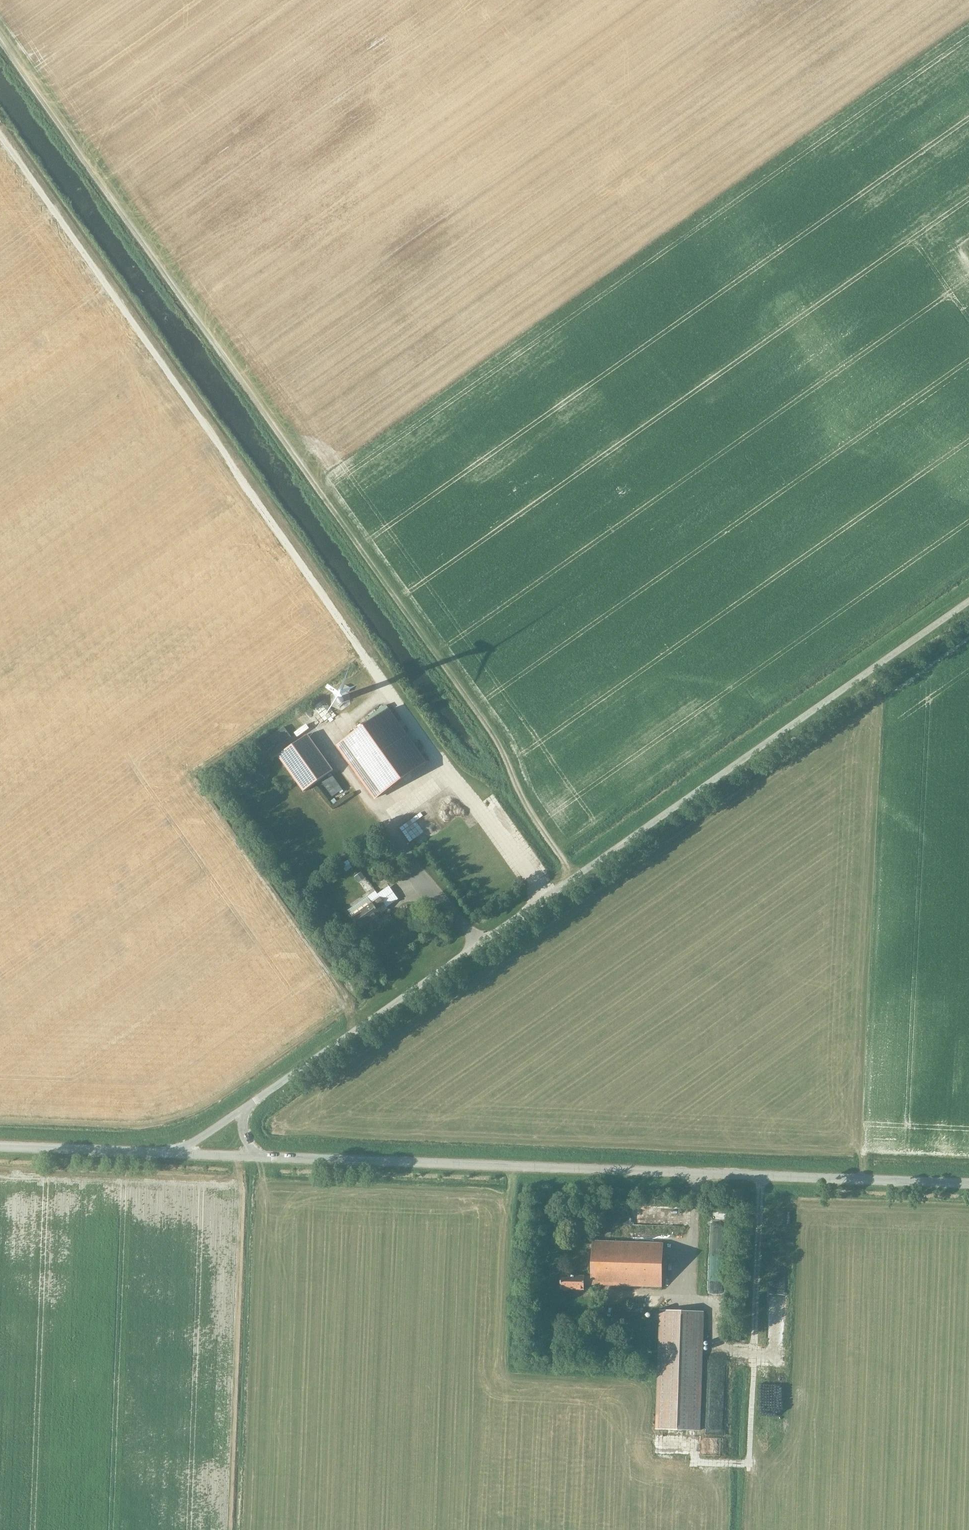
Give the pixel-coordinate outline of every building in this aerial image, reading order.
[(334,704),(323,694),(329,688),(324,684),(314,695),(330,709),(334,704)] [(336,746),(374,800),(428,762),(390,708),(336,746)] [(279,757),(303,792),(333,771),(308,736),(279,757)] [(255,772),(262,768),(258,763),(252,768),(255,772)] [(332,775),(322,782),(332,797),(342,789),(332,775)] [(388,803),(385,799),(381,801),(380,799),(376,801),(380,808),(388,803)] [(362,873),(355,877),(359,883),(366,878),(362,873)] [(378,908),(384,904),(380,896),(354,914),(351,917),(359,929),(381,914),(378,908)] [(585,1284),(662,1287),(663,1244),(592,1242),(592,1276),(561,1275),(561,1290),(585,1290),(585,1284)] [(777,1280),(766,1280),(766,1308),(779,1309),(779,1270),(777,1270),(777,1280)] [(658,1429),(701,1430),(704,1312),(661,1311),(658,1429)]
